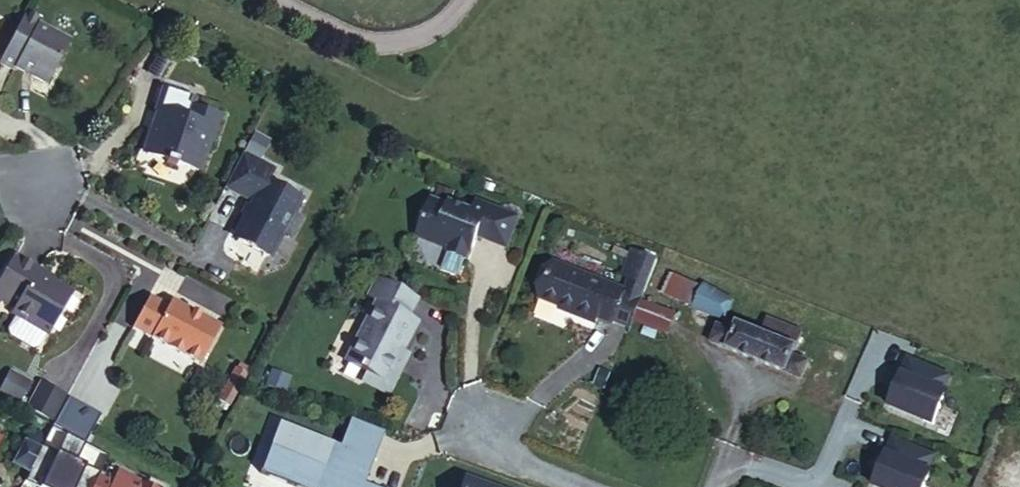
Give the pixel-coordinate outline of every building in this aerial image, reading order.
[(24,14),(0,61),(0,65),(13,72),(14,70),(23,74),(24,72),(29,75),(30,78),(46,87),(69,44),(38,27),(40,22),(24,14)] [(193,102),(162,92),(152,114),(159,117),(155,128),(151,126),(139,154),(160,163),(159,165),(168,169),(169,167),(190,175),(201,148),(205,149),(215,125),(188,113),(190,109),(193,102)] [(217,120),(190,109),(188,113),(215,125),(217,120)] [(271,176),(240,160),(222,193),(249,208),(232,240),(233,246),(263,262),(270,259),(280,241),(286,244),(296,225),(290,222),(298,206),(264,188),(271,176)] [(451,206),(434,200),(420,237),(450,249),(449,252),(470,261),(479,236),(509,248),(520,218),(489,206),(487,212),(476,207),(474,212),(452,203),(451,206)] [(489,206),(478,201),(476,207),(487,212),(489,206)] [(44,340),(69,298),(50,287),(48,289),(38,283),(42,278),(11,259),(0,278),(0,306),(11,313),(8,319),(11,320),(3,334),(5,340),(28,354),(34,352),(44,340)] [(625,293),(555,265),(540,301),(570,313),(569,315),(595,325),(598,320),(612,325),(625,293)] [(414,298),(375,277),(365,296),(375,301),(358,333),(354,336),(349,344),(349,349),(343,360),(380,380),(396,350),(398,351),(415,322),(405,316),(414,298)] [(731,302),(671,277),(663,294),(723,320),(731,302)] [(48,281),(42,278),(38,283),(48,289),(50,287),(51,285),(48,281)] [(165,307),(147,295),(128,326),(194,368),(217,331),(169,301),(165,307)] [(674,316),(641,304),(634,322),(666,335),(674,316)] [(733,335),(717,329),(711,343),(801,377),(806,365),(791,359),(794,349),(736,327),(733,335)] [(380,380),(363,371),(359,379),(383,392),(404,355),(398,351),(396,350),(380,380)] [(971,396),(974,390),(890,358),(880,382),(1019,436),(1019,414),(971,396)] [(245,374),(234,368),(217,401),(229,407),(245,374)] [(880,382),(870,377),(866,388),(861,401),(977,446),(1019,463),(1019,436),(880,382)] [(30,390),(10,379),(0,398),(20,408),(30,390)] [(848,396),(861,401),(866,388),(853,382),(848,396)] [(53,425),(66,400),(41,387),(28,412),(53,425)] [(378,432),(345,419),(335,446),(368,459),(378,432)] [(36,435),(44,439),(47,431),(40,427),(36,435)] [(368,459),(285,428),(267,479),(290,486),(369,486),(359,483),(368,459)] [(41,451),(47,440),(44,439),(36,435),(30,433),(25,444),(41,451)] [(933,446),(881,433),(868,485),(878,486),(923,486),(933,446)] [(47,440),(41,451),(29,470),(29,472),(59,486),(94,486),(98,480),(56,459),(61,448),(47,440)] [(14,465),(29,472),(29,470),(41,451),(25,444),(14,465)] [(98,480),(94,486),(146,486),(112,470),(109,476),(113,478),(109,485),(98,480)]
